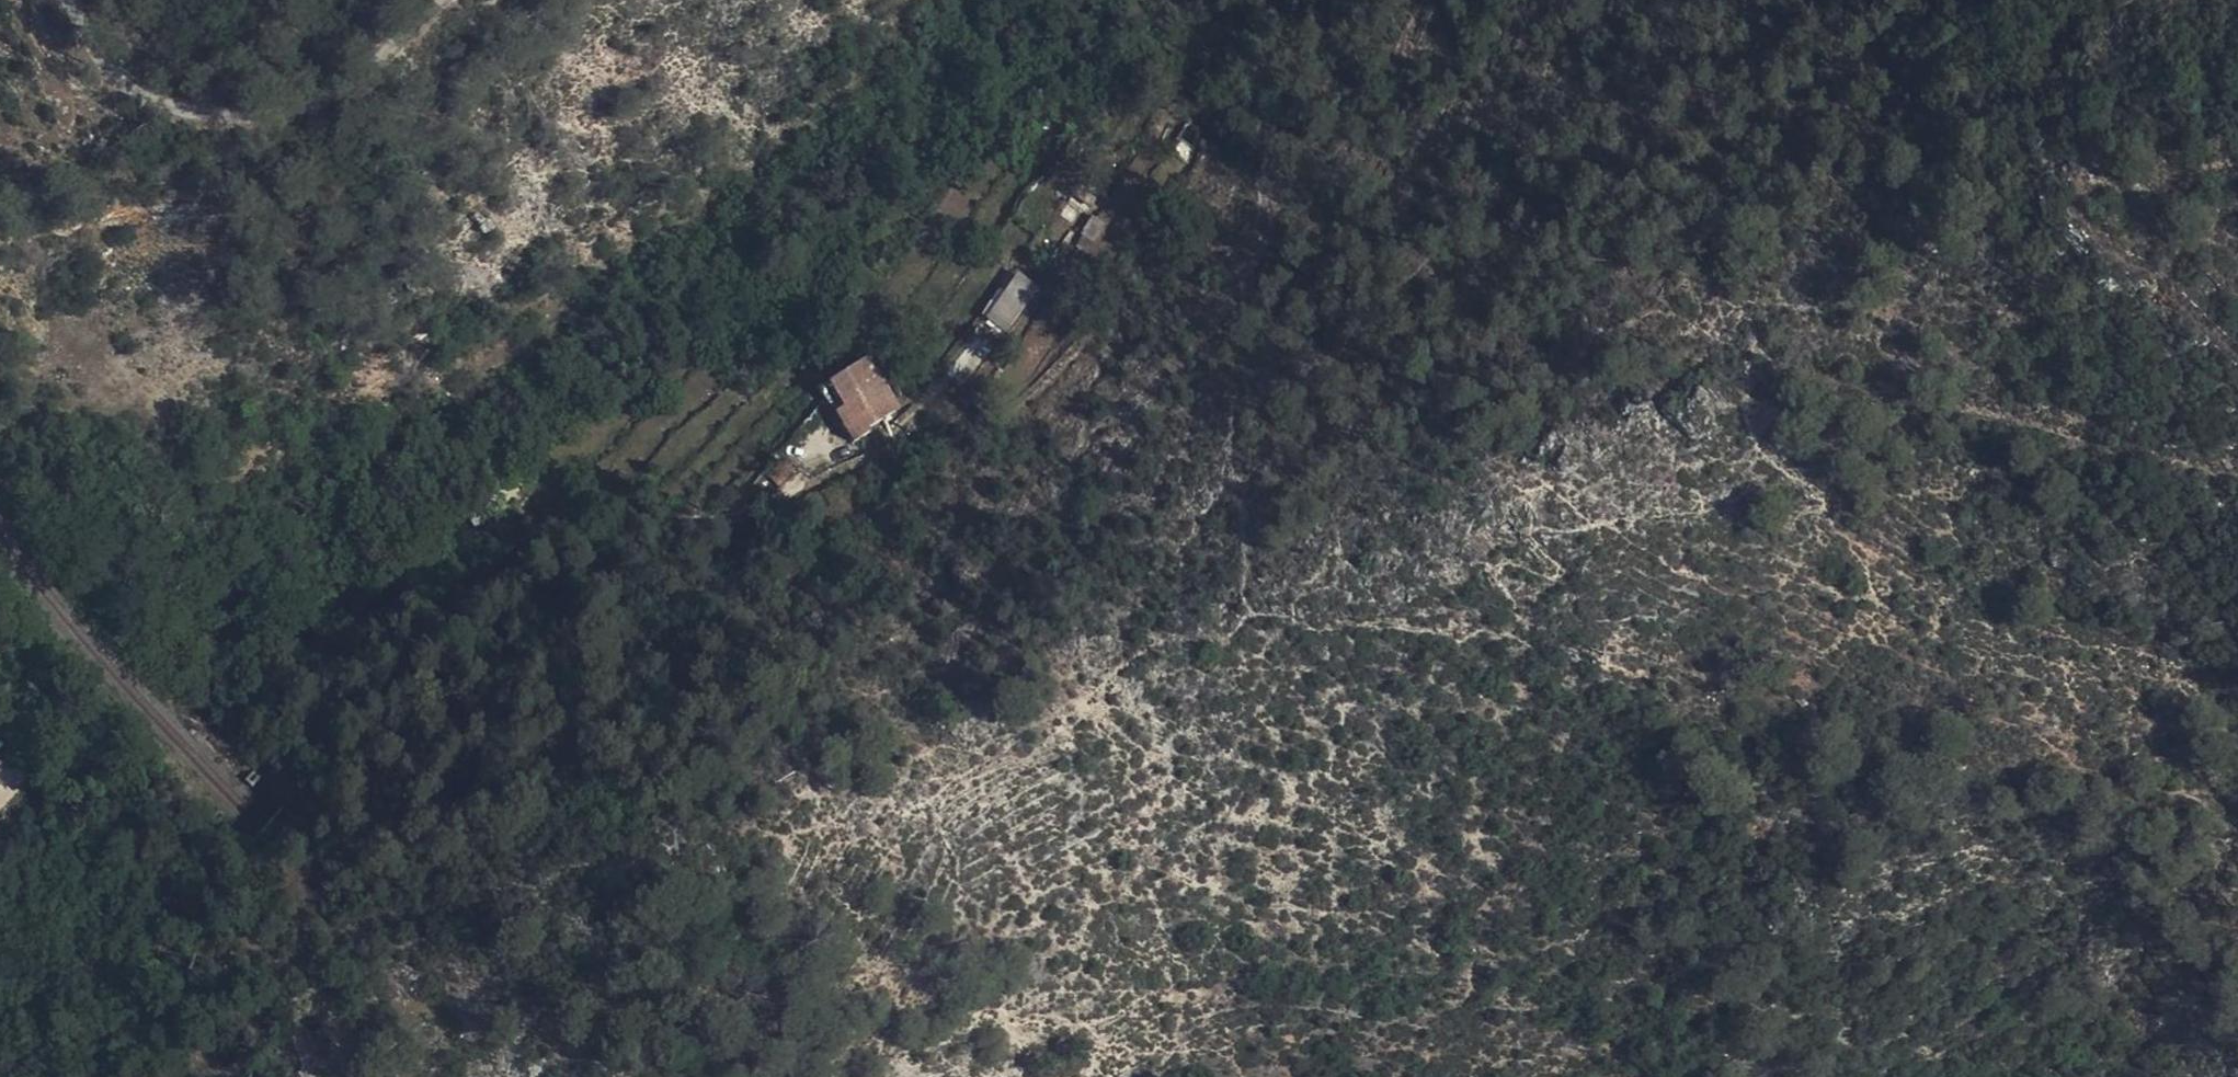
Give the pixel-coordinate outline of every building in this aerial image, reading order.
[(1097,194),(1106,201),(1124,178),(1115,171),(1097,194)] [(1126,224),(1112,213),(1101,227),(1114,238),(1126,224)] [(1134,260),(1123,251),(1109,268),(1114,273),(1106,282),(1112,287),(1134,260)] [(1016,269),(983,317),(1007,334),(1040,286),(1016,269)] [(888,391),(853,416),(869,439),(859,446),(878,474),(894,462),(893,459),(921,439),(888,391)] [(869,439),(853,416),(843,423),(859,446),(869,439)]
